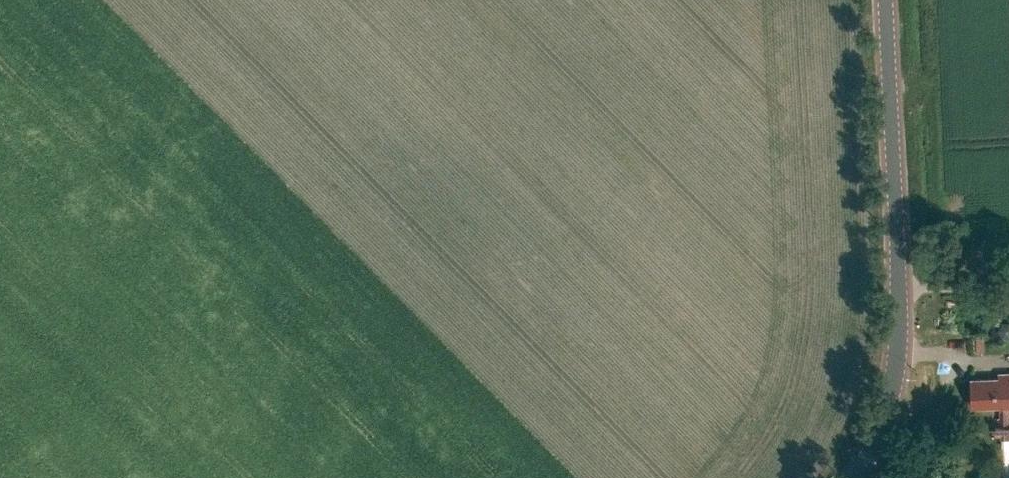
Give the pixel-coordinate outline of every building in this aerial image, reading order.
[(996,419),(997,434),(1008,434),(1008,373),(999,374),(999,378),(973,379),(974,407),(1001,406),(1002,418),(996,419)]
